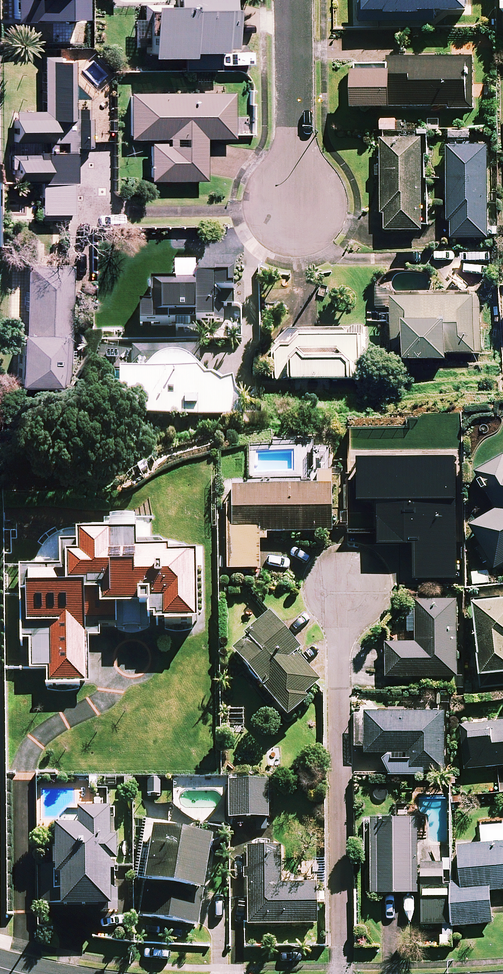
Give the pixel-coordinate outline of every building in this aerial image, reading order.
[(14,19),(82,18),(82,0),(14,0),(14,19)] [(170,4),(149,4),(149,56),(191,56),(191,70),(219,70),(219,47),(229,47),(229,0),(170,0),(170,4)] [(359,23),(435,22),(435,13),(468,13),(468,0),(358,0),(359,23)] [(356,105),(474,110),(476,60),(390,56),(389,66),(372,65),(371,76),(357,75),(356,105)] [(76,147),(91,148),(92,88),(76,88),(76,59),(44,58),(43,112),(16,112),(15,143),(38,143),(38,154),(12,153),(12,183),(41,183),(41,214),(73,214),(73,182),(75,182),(76,147)] [(233,138),(233,93),(130,93),(130,138),(151,138),(151,180),(205,180),(205,138),(233,138)] [(422,225),(428,226),(429,193),(423,193),(423,139),(382,139),(382,214),(386,214),(386,230),(422,230),(422,225)] [(451,238),(488,238),(488,236),(498,236),(498,227),(488,227),(488,147),(448,147),(449,223),(451,223),(451,238)] [(67,386),(70,266),(28,265),(27,330),(18,330),(16,385),(67,386)] [(196,279),(196,268),(175,268),(175,284),(152,284),(152,306),(141,306),(142,324),(224,324),(224,306),(234,306),(234,278),(196,279)] [(395,307),(394,354),(406,354),(406,359),(448,360),(448,352),(476,353),(477,298),(395,297),(395,290),(377,290),(376,306),(395,307)] [(365,379),(364,327),(353,327),(353,329),(288,330),(277,340),(277,379),(365,379)] [(201,381),(201,347),(99,348),(100,417),(241,416),(241,380),(201,381)] [(447,537),(447,466),(391,466),(391,494),(382,494),(382,545),(419,545),(419,575),(457,575),(457,537),(447,537)] [(479,477),(486,522),(502,519),(502,473),(479,477)] [(331,490),(251,487),(231,486),(228,569),(259,571),(260,532),(330,535),(331,490)] [(100,638),(100,627),(114,627),(114,631),(149,630),(149,623),(196,623),(196,554),(184,554),(184,550),(150,550),(150,517),(105,518),(105,531),(61,531),(62,567),(22,567),(23,639),(28,639),(29,670),(48,670),(48,685),(89,685),(88,638),(100,638)] [(476,602),(485,688),(502,686),(502,599),(476,602)] [(458,675),(458,600),(417,600),(417,642),(388,642),(388,676),(458,675)] [(231,650),(287,719),(309,701),(305,696),(318,685),(294,656),(300,652),(271,617),(231,650)] [(444,775),(445,712),(367,710),(366,752),(388,752),(387,774),(444,775)] [(462,724),(466,769),(502,765),(502,720),(462,724)] [(268,819),(268,782),(229,782),(229,818),(268,819)] [(115,813),(78,811),(77,828),(56,827),(54,869),(42,868),(40,905),(110,909),(115,813)] [(459,845),(459,855),(443,856),(444,866),(421,868),(417,816),(372,819),(376,893),(423,890),(425,924),(442,923),(443,946),(453,946),(452,925),(494,922),(491,889),(502,888),(502,842),(459,845)] [(212,837),(153,828),(139,916),(198,925),(212,837)] [(281,885),(281,848),(248,848),(248,925),(316,925),(316,885),(281,885)]
